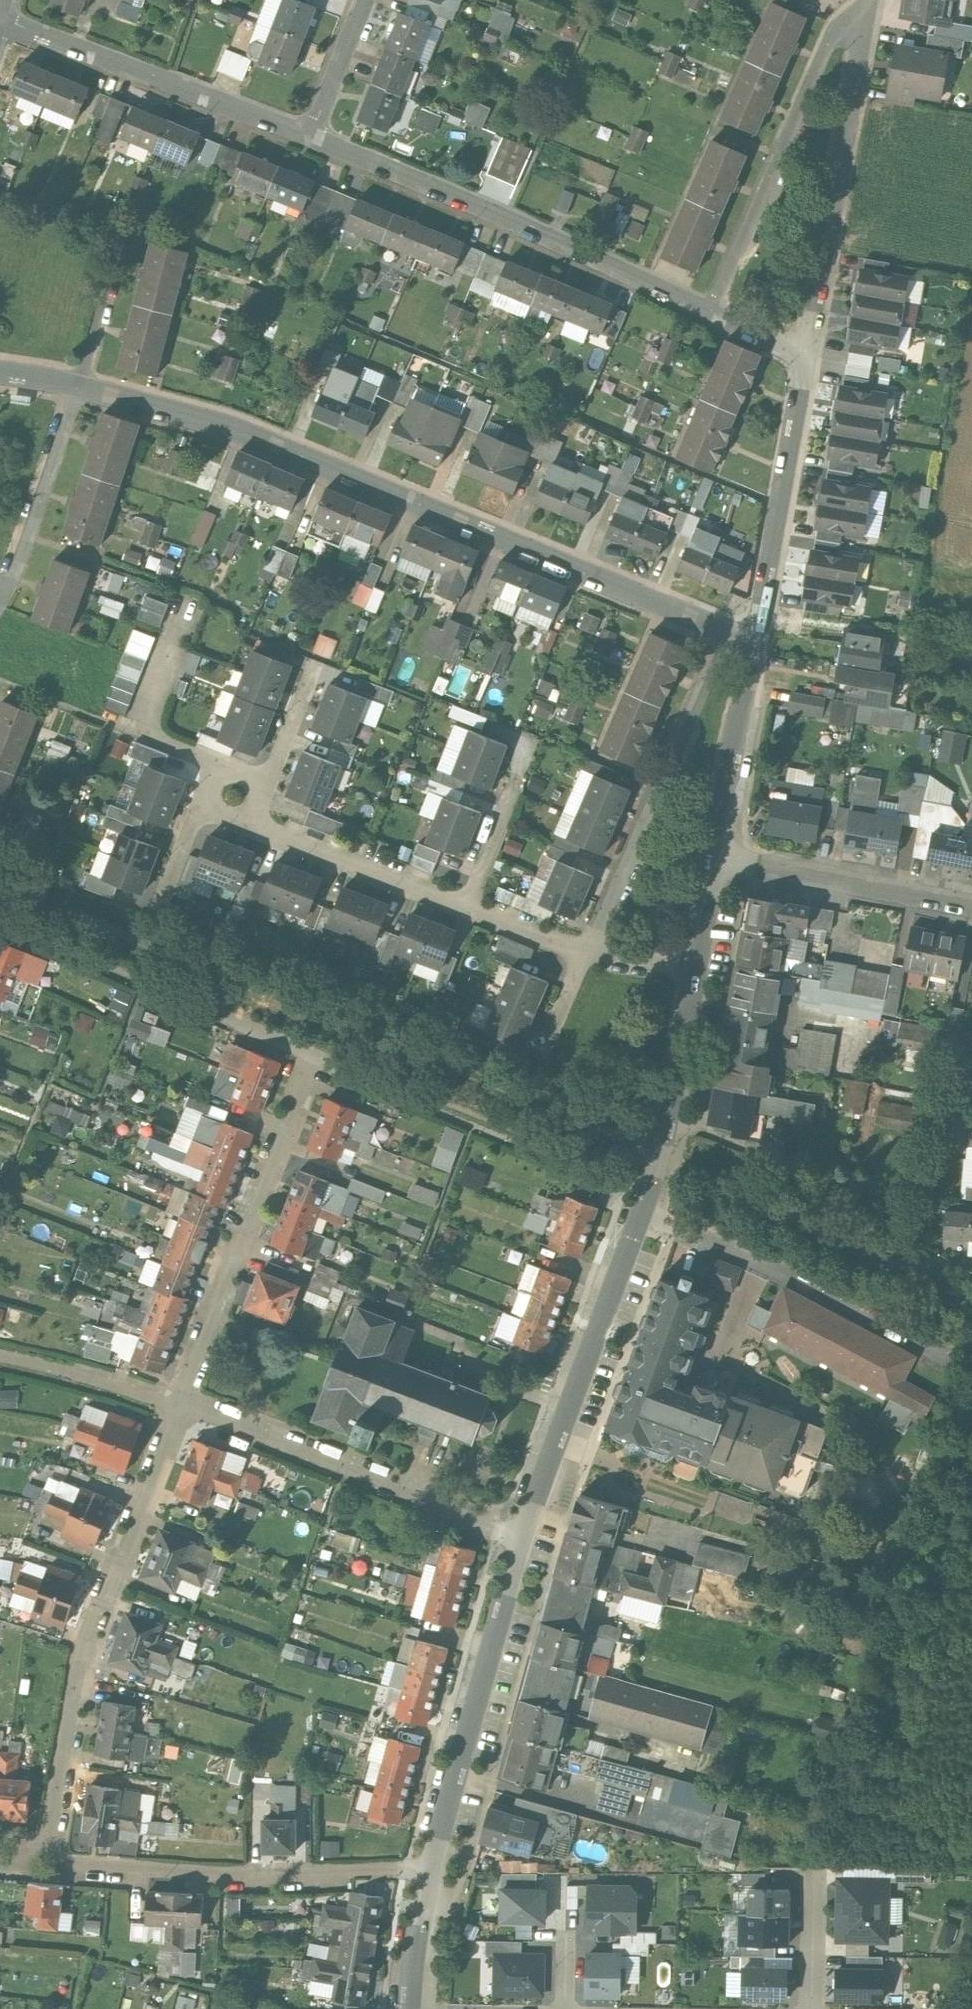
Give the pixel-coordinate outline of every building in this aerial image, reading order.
[(48,6),(78,16),(84,0),(50,0),(48,6)] [(290,0),(282,0),(271,29),(302,40),(314,9),(290,0)] [(687,9),(700,15),(706,0),(691,0),(687,9)] [(903,1),(905,1),(902,17),(915,20),(933,23),(936,24),(948,26),(949,22),(953,0),(904,0),(903,1)] [(748,63),(780,78),(791,54),(793,55),(797,45),(795,44),(806,20),(773,5),(748,63)] [(242,11),(231,7),(229,13),(240,17),(242,11)] [(240,17),(229,13),(227,20),(237,24),(240,17)] [(425,27),(397,16),(384,49),(412,60),(425,27)] [(949,22),(948,26),(936,24),(934,35),(965,41),(971,42),(971,26),(949,22)] [(497,32),(487,28),(484,33),(495,37),(497,32)] [(302,40),(271,29),(258,63),(289,74),(302,40)] [(495,37),(484,33),(481,40),(492,45),(495,37)] [(934,35),(929,34),(926,51),(948,55),(948,56),(961,59),(965,41),(934,35)] [(926,51),(897,46),(894,62),(892,61),(890,75),(892,75),(889,91),(914,95),(940,99),(941,97),(938,97),(945,57),(948,57),(948,56),(948,55),(926,51)] [(412,60),(384,49),(369,84),(398,96),(412,60)] [(680,59),(668,54),(659,73),(671,79),(680,59)] [(55,75),(22,62),(10,93),(42,106),(55,75)] [(780,78),(748,63),(722,121),(755,135),(765,112),(768,113),(773,100),(771,99),(780,78)] [(87,88),(55,75),(42,106),(74,119),(87,88)] [(398,96),(369,84),(355,122),(383,133),(398,96)] [(914,95),(891,91),(889,102),(912,107),(914,95)] [(98,94),(89,114),(100,119),(109,98),(98,94)] [(470,98),(463,118),(483,125),(490,105),(470,98)] [(424,106),(416,125),(433,132),(441,114),(424,106)] [(166,122),(133,108),(120,137),(153,151),(166,122)] [(462,116),(451,112),(449,117),(460,122),(462,116)] [(460,122),(449,117),(446,123),(457,128),(460,122)] [(198,136),(166,122),(153,151),(185,165),(198,136)] [(635,130),(625,150),(638,156),(646,135),(635,130)] [(24,132),(20,143),(26,145),(30,134),(24,132)] [(36,137),(30,134),(26,145),(31,148),(36,137)] [(502,134),(486,172),(518,185),(534,148),(502,134)] [(200,157),(210,161),(218,143),(208,139),(200,157)] [(688,201),(720,215),(730,192),(733,193),(739,180),(736,179),(745,157),(713,143),(688,201)] [(277,169),(242,155),(231,183),(266,197),(277,169)] [(7,189),(17,165),(0,158),(0,186),(7,189)] [(312,183),(277,169),(266,197),(301,211),(312,183)] [(141,180),(135,177),(130,188),(136,190),(141,180)] [(146,182),(141,180),(136,190),(141,193),(146,182)] [(618,201),(606,196),(597,217),(609,222),(618,201)] [(720,215),(688,201),(662,258),(695,272),(705,249),(708,250),(712,241),(709,240),(720,215)] [(393,216),(358,202),(346,230),(381,244),(393,216)] [(619,215),(610,235),(620,239),(628,219),(619,215)] [(428,231),(393,216),(381,244),(416,258),(428,231)] [(248,221),(243,234),(249,236),(255,224),(248,221)] [(261,226),(255,224),(249,236),(255,239),(261,226)] [(464,245),(428,231),(416,258),(452,273),(464,245)] [(136,305),(170,313),(185,253),(151,244),(144,270),(141,270),(139,280),(142,281),(136,305)] [(889,263),(865,259),(863,271),(887,275),(889,263)] [(543,277),(508,263),(496,291),(531,306),(543,277)] [(369,272),(363,269),(358,281),(364,285),(369,272)] [(863,271),(861,271),(859,282),(856,281),(854,293),(904,302),(908,279),(887,275),(863,271)] [(369,272),(364,285),(369,287),(375,274),(369,272)] [(578,292),(543,277),(531,306),(566,320),(578,292)] [(390,279),(384,292),(396,298),(402,285),(390,279)] [(260,292),(246,288),(240,310),(254,314),(260,292)] [(613,306),(578,292),(566,320),(601,335),(613,308),(613,306)] [(904,302),(854,293),(852,305),(855,306),(853,317),(900,325),(904,302)] [(170,313),(136,305),(129,330),(126,329),(123,340),(126,341),(120,366),(154,375),(170,313)] [(456,308),(451,319),(456,322),(461,311),(456,308)] [(613,308),(601,335),(615,341),(627,314),(613,308)] [(461,311),(456,322),(463,324),(467,313),(461,311)] [(853,317),(850,316),(848,328),(851,329),(849,340),(851,341),(875,345),(896,349),(900,325),(853,317)] [(666,341),(658,362),(669,367),(678,346),(666,341)] [(875,345),(851,341),(849,352),(872,357),(873,357),(875,345)] [(702,403),(734,416),(744,393),(746,394),(751,384),(748,383),(758,359),(726,345),(702,403)] [(547,347),(542,358),(548,361),(553,350),(547,347)] [(560,352),(553,350),(548,361),(555,363),(560,352)] [(872,357),(849,352),(847,364),(870,368),(872,357)] [(325,353),(317,373),(329,379),(338,358),(325,353)] [(238,360),(225,356),(217,379),(231,383),(238,360)] [(870,368),(847,364),(845,376),(868,380),(870,368)] [(354,375),(350,387),(356,390),(361,378),(354,375)] [(845,376),(844,376),(842,388),(867,392),(869,380),(868,380),(845,376)] [(361,378),(356,390),(362,392),(367,381),(361,378)] [(401,383),(388,378),(379,398),(392,404),(401,383)] [(842,388),(840,387),(838,399),(836,398),(834,410),(884,419),(888,396),(867,392),(842,388)] [(349,405),(323,393),(312,417),(339,428),(349,405)] [(349,405),(339,428),(363,440),(374,416),(368,413),(373,401),(355,393),(349,405)] [(653,404),(641,399),(633,420),(644,425),(653,404)] [(415,402),(405,425),(398,423),(389,446),(414,457),(433,410),(415,402)] [(734,416),(702,403),(677,461),(710,474),(720,450),(722,452),(727,441),(724,440),(734,416)] [(433,410),(414,457),(439,467),(449,443),(451,444),(462,418),(435,406),(433,410)] [(884,419),(834,410),(832,422),(834,423),(832,434),(879,442),(884,419)] [(84,474),(120,485),(139,425),(140,425),(140,424),(104,412),(104,413),(96,438),(94,437),(90,449),(92,449),(84,474)] [(476,412),(468,430),(479,435),(487,416),(476,412)] [(832,434),(830,433),(828,445),(830,446),(828,457),(854,462),(875,466),(879,442),(832,434)] [(508,437),(502,434),(497,444),(504,447),(508,437)] [(515,439),(508,437),(504,447),(510,449),(515,439)] [(549,442),(537,437),(529,457),(541,462),(549,442)] [(561,447),(549,442),(541,462),(553,467),(561,447)] [(186,454),(173,450),(166,472),(178,476),(186,454)] [(498,461),(473,451),(463,475),(488,484),(498,461)] [(273,466),(240,452),(227,483),(260,496),(273,466)] [(854,462),(830,458),(828,469),(852,474),(854,462)] [(523,471),(498,461),(488,484),(513,495),(523,471)] [(582,466),(576,463),(571,475),(576,478),(578,474),(582,466)] [(305,479),(273,466),(260,496),(292,510),(305,479)] [(609,466),(602,485),(604,486),(602,492),(612,496),(620,477),(622,472),(609,466)] [(852,474),(828,469),(826,481),(850,485),(852,474)] [(120,485),(84,474),(76,498),(74,497),(70,509),(73,509),(65,534),(64,533),(64,534),(100,546),(100,545),(120,485)] [(602,485),(578,474),(570,491),(560,515),(586,526),(602,492),(604,486),(602,485)] [(620,477),(612,496),(622,500),(630,481),(620,477)] [(570,491),(546,481),(536,504),(560,515),(570,491)] [(826,481),(824,481),(822,492),(819,492),(817,504),(867,513),(871,489),(850,485),(826,481)] [(361,502),(328,489),(315,519),(348,533),(361,502)] [(653,500),(646,497),(642,509),(648,511),(653,500)] [(659,502),(653,500),(648,511),(655,514),(659,502)] [(394,516),(361,502),(348,533),(381,546),(394,516)] [(867,513),(817,504),(815,516),(818,516),(816,527),(842,532),(863,536),(867,513)] [(689,516),(675,511),(668,532),(680,536),(689,516)] [(641,525),(616,515),(607,538),(631,548),(641,525)] [(689,516),(680,536),(692,541),(695,532),(700,521),(689,516)] [(212,520),(203,517),(197,532),(206,536),(212,520)] [(161,525),(149,521),(141,543),(154,547),(161,525)] [(449,539),(416,525),(403,555),(436,569),(449,539)] [(667,536),(641,525),(631,548),(657,559),(667,536)] [(842,532),(818,528),(816,540),(840,544),(842,532)] [(238,530),(233,542),(238,544),(243,533),(238,530)] [(725,534),(719,531),(715,540),(713,543),(719,545),(725,534)] [(715,540),(695,532),(692,541),(678,572),(703,582),(714,558),(719,545),(713,543),(715,540)] [(243,533),(238,544),(245,547),(250,536),(243,533)] [(743,542),(725,534),(719,545),(738,554),(743,542)] [(481,552),(449,539),(436,569),(447,574),(439,594),(460,603),(481,552)] [(840,544),(816,540),(814,552),(838,556),(840,544)] [(814,552),(812,551),(810,563),(807,562),(805,574),(855,583),(859,560),(838,556),(814,552)] [(164,557),(159,571),(173,575),(177,561),(164,557)] [(739,569),(714,558),(703,582),(729,592),(739,569)] [(90,572),(55,559),(55,560),(46,583),(44,583),(40,595),(42,595),(33,619),(33,620),(68,633),(69,632),(68,632),(90,573),(90,572)] [(537,575),(503,561),(491,592),(524,605),(537,575)] [(386,567),(375,562),(365,584),(376,589),(386,567)] [(326,567),(321,577),(327,580),(332,570),(326,567)] [(339,573),(332,570),(327,580),(334,583),(339,573)] [(855,583),(805,574),(803,586),(806,587),(804,598),(805,598),(829,603),(851,606),(855,583)] [(568,588),(537,575),(524,605),(555,618),(568,588)] [(145,594),(137,617),(159,625),(168,602),(145,594)] [(829,603),(805,598),(803,610),(827,614),(829,603)] [(419,606),(414,604),(409,614),(415,616),(419,606)] [(425,608),(419,606),(415,616),(420,619),(425,608)] [(452,622),(438,654),(447,658),(462,626),(452,622)] [(462,626),(447,658),(459,663),(472,631),(462,626)] [(616,634),(603,628),(594,650),(607,656),(616,634)] [(886,637),(847,630),(844,646),(842,646),(839,667),(844,667),(843,669),(846,670),(847,667),(852,668),(880,673),(886,637)] [(315,651),(333,656),(338,637),(319,632),(315,651)] [(626,692),(660,706),(666,694),(668,695),(682,662),(680,661),(686,647),(651,633),(626,692)] [(507,642),(501,640),(496,650),(503,653),(507,642)] [(514,645),(507,642),(503,653),(509,656),(514,645)] [(187,651),(184,667),(195,669),(198,654),(187,651)] [(292,666),(254,651),(245,674),(283,688),(292,666)] [(880,673),(852,668),(850,681),(855,682),(854,692),(858,693),(856,703),(871,705),(889,709),(892,694),(889,693),(892,675),(880,673)] [(283,688),(245,674),(236,695),(275,710),(283,688)] [(138,683),(116,675),(112,686),(134,694),(138,683)] [(394,692),(361,679),(357,690),(390,703),(394,692)] [(368,699),(330,684),(321,706),(359,721),(368,699)] [(112,686),(108,697),(129,705),(134,694),(112,686)] [(660,706),(626,692),(601,751),(635,766),(640,752),(642,753),(656,720),(655,720),(660,706)] [(824,697),(794,692),(790,711),(821,717),(824,697)] [(908,697),(892,694),(889,709),(904,711),(906,712),(908,697)] [(275,710),(236,695),(228,717),(266,732),(275,710)] [(108,697),(104,708),(125,716),(129,705),(108,697)] [(574,697),(564,719),(577,725),(586,703),(574,697)] [(15,773),(38,715),(39,714),(3,700),(3,701),(4,701),(0,710),(0,768),(15,773)] [(487,718),(453,705),(449,716),(482,729),(487,718)] [(889,709),(871,705),(867,726),(900,731),(904,711),(889,709)] [(359,721),(321,706),(313,728),(336,738),(351,743),(359,721)] [(266,732),(228,717),(219,740),(235,746),(257,754),(266,732)] [(508,745),(469,730),(461,753),(499,768),(508,745)] [(219,740),(202,733),(197,744),(231,757),(235,746),(219,740)] [(964,737),(944,734),(939,765),(958,768),(964,737)] [(351,743),(336,738),(331,749),(354,757),(358,746),(351,743)] [(169,755),(136,742),(130,757),(163,769),(169,755)] [(331,749),(327,760),(342,766),(350,768),(354,757),(331,749)] [(327,760),(304,751),(295,773),(333,788),(342,766),(327,760)] [(499,768),(461,753),(452,775),(467,781),(490,790),(499,768)] [(615,771),(589,760),(585,770),(595,775),(610,782),(615,771)] [(185,781),(147,767),(139,789),(177,804),(185,781)] [(0,768),(0,810),(15,773),(0,768)] [(452,775),(433,768),(429,779),(430,779),(463,792),(467,781),(452,775)] [(333,788),(295,773),(287,796),(325,810),(333,788)] [(610,782),(595,775),(585,796),(622,812),(631,790),(610,782)] [(833,775),(824,833),(836,834),(839,812),(845,777),(833,775)] [(902,823),(873,818),(875,806),(876,806),(880,780),(857,777),(851,814),(848,836),(846,849),(897,857),(902,823)] [(463,792),(430,779),(426,791),(444,798),(459,804),(463,792)] [(824,795),(791,790),(791,787),(776,784),(768,836),(817,844),(824,795)] [(924,791),(902,788),(898,816),(919,820),(922,805),(924,791)] [(177,804),(139,789),(130,811),(145,817),(168,826),(177,804)] [(622,812),(585,796),(576,817),(613,833),(622,812)] [(459,804),(444,798),(435,820),(473,835),(482,812),(459,804)] [(130,811),(111,804),(107,815),(140,828),(145,817),(130,811)] [(922,805),(920,819),(919,820),(918,830),(934,833),(929,865),(971,873),(971,831),(967,830),(950,810),(922,805)] [(344,823),(310,810),(304,825),(338,838),(344,823)] [(851,814),(839,812),(836,834),(848,836),(851,814)] [(140,828),(107,815),(103,826),(121,834),(136,839),(140,828)] [(613,833),(576,817),(567,839),(581,845),(604,854),(613,833)] [(473,835),(435,820),(426,842),(464,857),(473,835)] [(934,833),(918,830),(913,862),(929,865),(934,833)] [(136,839),(121,834),(113,856),(151,871),(159,848),(136,839)] [(567,839),(556,834),(551,845),(577,856),(581,845),(567,839)] [(200,859),(195,874),(196,874),(217,882),(232,844),(209,836),(200,859)] [(441,852),(418,843),(414,855),(436,863),(441,852)] [(254,853),(232,844),(217,882),(239,891),(244,878),(254,853)] [(577,856),(551,845),(546,856),(558,861),(572,867),(577,856)] [(189,855),(176,889),(188,893),(196,874),(195,874),(200,859),(189,855)] [(151,871),(113,856),(104,878),(119,884),(142,893),(151,871)] [(572,867),(558,861),(548,882),(585,898),(594,876),(572,867)] [(299,870),(277,862),(268,885),(262,900),(263,900),(284,908),(299,870)] [(321,879),(299,870),(284,908),(306,917),(321,879)] [(104,878),(85,871),(79,886),(113,899),(119,884),(104,878)] [(548,882),(537,877),(528,898),(554,910),(576,919),(585,898),(548,882)] [(239,891),(234,904),(245,908),(256,882),(244,878),(239,891)] [(245,908),(243,914),(255,919),(263,900),(262,900),(268,885),(256,880),(256,882),(245,908)] [(335,911),(329,926),(351,934),(366,896),(344,888),(335,911)] [(366,896),(351,934),(374,943),(380,928),(388,905),(366,896)] [(528,898),(521,896),(517,907),(549,921),(554,910),(528,898)] [(323,906),(313,902),(304,924),(315,928),(323,906)] [(801,910),(755,902),(749,932),(770,936),(783,939),(785,926),(798,928),(801,910)] [(335,911),(324,906),(315,928),(314,932),(325,937),(329,926),(335,911)] [(837,913),(802,907),(801,910),(798,928),(833,934),(837,913)] [(433,922),(411,914),(402,937),(396,952),(419,960),(433,922)] [(433,922),(419,960),(441,969),(447,954),(456,931),(433,922)] [(374,943),(369,954),(380,958),(390,932),(380,928),(374,943)] [(941,935),(914,929),(906,966),(906,967),(908,967),(933,973),(941,935)] [(380,958),(378,966),(389,970),(396,952),(402,937),(390,932),(380,958)] [(770,936),(749,932),(743,967),(764,970),(770,936)] [(968,940),(941,935),(933,973),(959,978),(968,940)] [(534,950),(501,936),(497,947),(524,959),(530,961),(534,950)] [(0,943),(0,971),(13,977),(13,976),(23,952),(0,943)] [(524,959),(499,948),(494,959),(512,966),(519,970),(524,959)] [(441,969),(434,988),(445,992),(458,959),(447,954),(441,969)] [(858,966),(829,960),(823,988),(844,992),(853,994),(858,968),(858,966)] [(888,1000),(885,1012),(897,1015),(908,967),(906,967),(906,966),(895,964),(888,1000)] [(519,970),(512,966),(503,988),(539,1004),(548,982),(519,970)] [(764,970),(743,967),(735,1011),(774,1018),(779,994),(784,995),(788,975),(764,970)] [(891,974),(858,968),(853,994),(886,999),(891,974)] [(0,971),(0,1000),(3,1001),(4,1001),(1,1007),(0,1009),(0,1010),(14,1016),(20,1002),(23,1001),(24,998),(22,996),(28,982),(13,976),(13,977),(0,971)] [(823,988),(807,985),(804,1004),(841,1010),(844,992),(823,988)] [(117,987),(109,1005),(125,1012),(133,993),(117,987)] [(539,1004),(503,988),(494,1009),(530,1025),(539,1004)] [(853,994),(844,992),(841,1010),(884,1018),(885,1012),(888,1000),(886,999),(853,994)] [(965,1011),(953,1008),(949,1028),(960,1030),(965,1011)] [(530,1025),(494,1009),(484,1031),(499,1037),(521,1046),(530,1025)] [(774,1018),(735,1011),(727,1059),(768,1066),(776,1018),(774,1018)] [(159,1016),(147,1012),(144,1020),(156,1024),(159,1016)] [(484,1031),(473,1026),(468,1037),(494,1048),(499,1037),(484,1031)] [(54,1036),(35,1029),(31,1040),(50,1047),(54,1036)] [(804,1051),(779,1047),(776,1067),(831,1076),(837,1045),(838,1036),(808,1031),(804,1051)] [(858,1036),(839,1033),(838,1036),(837,1045),(856,1048),(858,1036)] [(251,1052),(232,1044),(223,1068),(242,1076),(272,1087),(281,1063),(251,1051),(251,1052)] [(768,1066),(727,1059),(721,1089),(761,1096),(775,1098),(779,1077),(771,1076),(773,1067),(768,1066)] [(230,1072),(215,1066),(210,1080),(225,1086),(230,1072)] [(125,1072),(113,1068),(108,1082),(120,1087),(125,1072)] [(241,1076),(230,1072),(225,1086),(216,1107),(228,1111),(233,1101),(262,1112),(272,1087),(242,1076),(241,1076)] [(761,1096),(721,1089),(714,1127),(729,1130),(728,1136),(737,1137),(737,1138),(753,1141),(759,1110),(761,1096)] [(207,1103),(188,1096),(184,1107),(188,1109),(203,1115),(207,1103)] [(775,1098),(761,1096),(759,1110),(764,1111),(763,1115),(791,1119),(784,1159),(810,1163),(817,1118),(826,1120),(828,1107),(775,1098)] [(357,1110),(327,1099),(318,1124),(347,1135),(357,1110)] [(63,1108),(48,1102),(45,1110),(60,1116),(63,1108)] [(216,1107),(207,1103),(203,1115),(188,1109),(178,1133),(193,1139),(195,1140),(214,1148),(214,1147),(244,1159),(253,1134),(224,1123),(228,1111),(216,1107)] [(90,1116),(65,1107),(61,1117),(86,1126),(90,1116)] [(347,1135),(318,1124),(308,1148),(350,1164),(353,1155),(353,1154),(359,1140),(347,1136),(347,1135)] [(450,1136),(442,1155),(452,1158),(459,1140),(450,1136)] [(189,1153),(150,1138),(146,1149),(174,1160),(185,1164),(189,1153)] [(214,1148),(195,1140),(190,1153),(189,1153),(185,1164),(205,1172),(205,1171),(235,1183),(244,1159),(214,1147),(214,1148)] [(375,1146),(359,1140),(353,1154),(353,1155),(370,1161),(375,1146)] [(185,1164),(174,1160),(170,1169),(201,1181),(205,1172),(185,1164)] [(466,1165),(458,1183),(477,1190),(484,1171),(466,1165)] [(235,1183),(205,1171),(201,1181),(196,1194),(196,1195),(220,1204),(220,1205),(225,1207),(235,1183)] [(329,1182),(299,1171),(290,1195),(320,1207),(331,1211),(339,1214),(348,1189),(329,1182)] [(160,1181),(144,1175),(141,1185),(156,1190),(160,1181)] [(386,1191),(352,1178),(348,1189),(382,1202),(386,1191)] [(439,1193),(415,1184),(409,1196),(434,1206),(439,1193)] [(220,1204),(196,1195),(196,1194),(191,1191),(181,1216),(211,1228),(220,1205),(220,1204)] [(554,1200),(538,1194),(532,1212),(548,1218),(552,1206),(554,1200)] [(320,1207),(290,1195),(281,1219),(311,1230),(320,1207)] [(598,1208),(568,1197),(563,1210),(552,1206),(548,1218),(558,1222),(559,1221),(589,1232),(598,1208)] [(152,1206),(135,1200),(131,1209),(148,1215),(152,1206)] [(339,1214),(331,1211),(328,1220),(342,1226),(345,1216),(339,1214)] [(548,1218),(532,1212),(526,1227),(542,1233),(548,1218)] [(946,1212),(944,1237),(970,1240),(970,1238),(971,1238),(971,1215),(946,1212)] [(211,1228),(181,1216),(172,1240),(204,1252),(207,1242),(206,1241),(211,1228)] [(311,1230),(281,1219),(271,1244),(316,1261),(325,1237),(311,1231),(311,1230)] [(589,1232),(559,1221),(558,1222),(549,1246),(580,1257),(589,1232)] [(458,1231),(448,1227),(443,1237),(454,1241),(458,1231)] [(204,1252),(172,1240),(172,1241),(163,1237),(155,1256),(164,1260),(163,1264),(193,1275),(198,1261),(200,1262),(204,1252)] [(151,1249),(134,1242),(130,1252),(145,1257),(147,1258),(151,1249)] [(145,1257),(131,1253),(128,1262),(142,1266),(145,1257)] [(741,1269),(716,1260),(708,1282),(733,1291),(741,1269)] [(290,1270),(268,1262),(264,1273),(286,1281),(290,1270)] [(193,1275),(163,1264),(154,1288),(159,1291),(160,1289),(184,1298),(193,1275)] [(340,1272),(319,1264),(314,1275),(336,1283),(340,1272)] [(571,1280),(529,1264),(519,1290),(531,1294),(532,1293),(562,1304),(571,1280)] [(264,1273),(261,1272),(247,1307),(258,1311),(257,1314),(273,1320),(274,1317),(285,1321),(288,1314),(292,1316),(296,1304),(293,1303),(299,1286),(286,1281),(264,1273)] [(730,1399),(715,1394),(715,1392),(696,1385),(693,1393),(676,1387),(691,1345),(699,1348),(699,1347),(703,1348),(707,1337),(703,1336),(704,1334),(696,1332),(708,1297),(689,1290),(692,1281),(683,1278),(680,1287),(660,1280),(609,1422),(615,1435),(629,1440),(638,1435),(648,1439),(649,1445),(679,1456),(680,1459),(699,1465),(702,1464),(708,1466),(709,1464),(771,1487),(777,1485),(779,1490),(800,1497),(806,1494),(827,1436),(824,1429),(805,1422),(797,1425),(795,1419),(731,1396),(730,1399)] [(334,1287),(313,1279),(308,1291),(329,1299),(334,1287)] [(154,1288),(150,1287),(141,1310),(150,1314),(151,1313),(180,1325),(190,1300),(184,1298),(160,1289),(159,1291),(154,1288)] [(914,1358),(784,1289),(772,1312),(756,1304),(751,1314),(747,1325),(762,1333),(764,1329),(892,1396),(879,1420),(904,1432),(912,1418),(923,1423),(935,1399),(902,1381),(914,1358)] [(122,1292),(114,1290),(111,1300),(119,1302),(122,1292)] [(562,1304),(532,1293),(531,1294),(519,1290),(510,1314),(522,1318),(523,1317),(553,1328),(562,1304)] [(395,1291),(389,1306),(403,1311),(409,1296),(395,1291)] [(103,1304),(87,1299),(83,1314),(99,1318),(101,1308),(117,1313),(121,1303),(119,1302),(111,1300),(105,1299),(103,1304)] [(141,1310),(138,1309),(121,1303),(117,1313),(117,1315),(120,1316),(114,1330),(117,1331),(129,1334),(130,1333),(141,1337),(141,1336),(171,1348),(180,1325),(151,1313),(150,1314),(141,1310)] [(359,1309),(347,1342),(344,1341),(327,1386),(328,1388),(317,1420),(355,1436),(354,1438),(374,1445),(387,1409),(409,1417),(412,1423),(419,1421),(424,1423),(421,1431),(438,1437),(441,1429),(476,1442),(479,1433),(486,1435),(493,1431),(498,1418),(494,1410),(489,1407),(493,1396),(460,1384),(460,1383),(455,1380),(454,1382),(452,1381),(454,1375),(444,1371),(441,1378),(436,1375),(433,1369),(425,1371),(404,1364),(416,1332),(394,1324),(395,1322),(359,1309)] [(553,1328),(523,1317),(522,1318),(514,1342),(534,1349),(534,1350),(544,1354),(548,1343),(553,1328)] [(114,1330),(96,1326),(93,1336),(114,1342),(117,1331),(114,1330)] [(141,1337),(130,1333),(129,1334),(117,1331),(114,1342),(114,1344),(112,1348),(123,1352),(121,1356),(120,1357),(122,1358),(122,1357),(132,1360),(132,1361),(162,1372),(171,1348),(141,1336),(141,1337)] [(504,1334),(495,1331),(489,1345),(499,1349),(504,1334)] [(110,1413),(88,1405),(83,1419),(82,1419),(79,1428),(133,1448),(142,1425),(110,1413)] [(82,1419),(67,1413),(63,1424),(69,1427),(78,1430),(79,1428),(82,1419)] [(78,1430),(69,1427),(66,1435),(75,1438),(78,1430)] [(133,1448),(79,1428),(78,1430),(75,1438),(97,1447),(93,1460),(125,1472),(133,1448)] [(225,1451),(195,1441),(186,1467),(239,1486),(242,1476),(219,1468),(225,1451)] [(239,1486),(186,1467),(176,1493),(206,1504),(212,1487),(235,1496),(239,1486)] [(263,1479),(243,1473),(242,1476),(239,1486),(258,1493),(263,1479)] [(54,1493),(43,1488),(39,1499),(50,1502),(54,1493)] [(113,1502),(81,1488),(76,1502),(54,1493),(50,1502),(72,1512),(72,1511),(72,1512),(103,1525),(113,1502)] [(635,1509),(583,1495),(572,1533),(607,1542),(614,1544),(619,1527),(629,1530),(635,1509)] [(50,1502),(39,1499),(33,1513),(43,1517),(46,1512),(50,1502)] [(259,1509),(239,1501),(234,1513),(255,1521),(259,1509)] [(103,1525),(72,1512),(72,1511),(72,1512),(50,1502),(46,1512),(68,1521),(62,1535),(94,1548),(103,1525)] [(193,1544),(161,1531),(156,1543),(153,1545),(152,1548),(152,1552),(151,1554),(206,1576),(210,1567),(209,1566),(187,1557),(193,1544)] [(572,1533),(569,1532),(566,1544),(603,1554),(607,1542),(572,1533)] [(431,1549),(412,1542),(408,1555),(427,1562),(431,1549)] [(465,1548),(444,1542),(437,1568),(468,1576),(473,1561),(476,1550),(465,1547),(465,1548)] [(735,1550),(701,1542),(695,1566),(702,1568),(729,1575),(735,1550)] [(603,1554),(566,1544),(558,1574),(595,1584),(599,1570),(602,1571),(606,1555),(603,1554)] [(206,1576),(151,1554),(150,1557),(148,1558),(146,1562),(146,1565),(147,1565),(142,1577),(174,1590),(174,1589),(196,1599),(200,1590),(201,1586),(206,1576)] [(678,1561),(659,1556),(653,1579),(672,1584),(678,1561)] [(48,1568),(26,1561),(24,1565),(22,1573),(21,1572),(18,1582),(73,1601),(81,1577),(49,1566),(48,1568)] [(695,1566),(678,1561),(672,1584),(667,1604),(691,1610),(693,1601),(702,1568),(695,1566)] [(24,1565),(14,1562),(7,1579),(18,1582),(21,1572),(22,1573),(24,1565)] [(226,1568),(211,1562),(209,1566),(210,1567),(206,1576),(220,1582),(226,1568)] [(468,1576),(437,1568),(431,1592),(462,1600),(468,1576)] [(653,1579),(627,1572),(621,1592),(625,1593),(659,1602),(667,1604),(672,1584),(653,1579)] [(423,1579),(408,1573),(403,1586),(408,1588),(419,1591),(423,1579)] [(595,1584),(558,1574),(545,1618),(585,1629),(587,1621),(594,1594),(612,1598),(614,1590),(595,1584)] [(220,1582),(206,1576),(201,1586),(200,1590),(214,1596),(220,1582)] [(73,1601),(18,1582),(15,1592),(37,1600),(33,1614),(65,1625),(73,1601)] [(419,1591),(408,1588),(403,1603),(415,1606),(419,1591)] [(462,1600),(431,1592),(423,1617),(454,1626),(462,1600)] [(659,1602),(625,1593),(622,1602),(657,1611),(659,1602)] [(699,1602),(693,1601),(691,1610),(697,1612),(699,1602)] [(160,1625),(127,1614),(123,1627),(122,1627),(120,1629),(119,1632),(120,1635),(119,1638),(174,1657),(178,1647),(155,1639),(160,1625)] [(585,1629),(545,1618),(535,1655),(604,1673),(608,1674),(612,1661),(596,1656),(597,1652),(613,1656),(618,1638),(585,1629)] [(625,1629),(610,1625),(605,1626),(587,1621),(585,1629),(618,1638),(622,1640),(625,1629)] [(420,1629),(411,1626),(409,1634),(418,1636),(420,1629)] [(174,1657),(119,1638),(118,1641),(115,1643),(114,1646),(115,1649),(111,1662),(143,1673),(144,1672),(167,1680),(170,1672),(169,1671),(174,1657)] [(448,1649),(417,1640),(410,1666),(441,1674),(448,1649)] [(604,1673),(535,1655),(523,1698),(567,1710),(592,1717),(604,1673)] [(196,1664),(174,1657),(169,1671),(170,1672),(191,1680),(196,1664)] [(441,1674),(410,1666),(403,1690),(434,1699),(441,1674)] [(608,1674),(604,1673),(592,1717),(704,1748),(714,1705),(608,1674)] [(434,1699),(403,1690),(396,1716),(427,1724),(434,1699)] [(567,1710),(523,1698),(513,1732),(566,1747),(580,1750),(584,1733),(586,1728),(564,1722),(567,1710)] [(136,1707),(104,1701),(100,1727),(132,1733),(132,1732),(136,1707)] [(727,1709),(714,1705),(704,1748),(727,1755),(732,1732),(721,1729),(727,1709)] [(161,1723),(147,1721),(145,1734),(146,1734),(146,1735),(158,1737),(161,1723)] [(132,1733),(100,1727),(96,1753),(141,1761),(146,1735),(146,1734),(145,1734),(132,1732),(132,1733)] [(566,1747),(513,1732),(501,1775),(548,1788),(555,1763),(561,1764),(566,1747)] [(610,1740),(584,1733),(580,1750),(629,1764),(631,1753),(608,1747),(610,1740)] [(421,1747),(389,1739),(382,1764),(414,1773),(421,1747)] [(22,1743),(10,1741),(9,1753),(19,1755),(20,1755),(22,1743)] [(580,1750),(566,1747),(561,1764),(581,1770),(580,1772),(607,1780),(600,1807),(628,1814),(634,1790),(714,1811),(720,1788),(629,1764),(580,1750)] [(343,1756),(328,1751),(325,1765),(338,1769),(343,1756)] [(1,1812),(2,1812),(9,1753),(0,1753),(0,1812),(1,1812)] [(9,1753),(2,1812),(1,1812),(1,1816),(27,1819),(31,1781),(16,1779),(19,1755),(9,1753)] [(246,1762),(237,1760),(235,1769),(244,1771),(246,1762)] [(414,1773),(382,1764),(376,1789),(407,1797),(414,1773)] [(121,1790),(90,1785),(86,1812),(141,1821),(143,1811),(138,1810),(141,1793),(121,1790)] [(714,1811),(704,1847),(734,1855),(743,1819),(726,1815),(732,1792),(720,1788),(714,1811)] [(407,1797),(376,1789),(369,1814),(389,1820),(400,1822),(407,1797)] [(579,1812),(520,1796),(516,1811),(493,1804),(482,1841),(531,1855),(533,1849),(552,1855),(558,1832),(570,1831),(569,1821),(577,1820),(579,1812)] [(286,1811),(286,1800),(272,1800),(272,1801),(272,1820),(263,1820),(263,1852),(295,1852),(295,1820),(295,1810),(290,1810),(290,1811),(286,1811)] [(141,1821),(86,1812),(81,1840),(113,1845),(114,1834),(121,1835),(120,1838),(138,1841),(140,1832),(140,1831),(141,1821)] [(389,1820),(370,1814),(368,1820),(387,1825),(389,1820)] [(166,1822),(141,1821),(140,1831),(140,1832),(148,1834),(165,1836),(166,1822)] [(339,1843),(323,1843),(323,1855),(339,1856),(339,1843)] [(895,1868),(895,1879),(932,1880),(932,1868),(895,1868)] [(538,1874),(501,1873),(501,1888),(502,1888),(537,1889),(538,1874)] [(741,1873),(742,1885),(766,1885),(765,1873),(741,1873)] [(839,1880),(838,1939),(846,1940),(869,1940),(869,1943),(886,1943),(887,1881),(839,1880)] [(29,1884),(16,1882),(14,1895),(28,1897),(29,1884)] [(63,1885),(31,1882),(28,1912),(41,1913),(39,1927),(57,1929),(59,1915),(60,1915),(63,1885)] [(579,1885),(567,1885),(567,1909),(578,1909),(579,1897),(579,1885)] [(590,1886),(579,1885),(579,1897),(589,1897),(590,1886)] [(630,1887),(590,1886),(589,1897),(589,1931),(621,1931),(636,1932),(637,1894),(630,1887)] [(537,1889),(502,1888),(502,1921),(545,1922),(546,1889),(537,1889)] [(750,1889),(750,1913),(789,1914),(789,1889),(750,1889)] [(176,1893),(148,1892),(146,1923),(149,1923),(147,1941),(163,1942),(162,1949),(173,1949),(176,1893)] [(383,1898),(352,1892),(349,1910),(312,1903),(310,1913),(323,1916),(378,1925),(378,1924),(383,1898)] [(204,1894),(176,1893),(173,1949),(183,1950),(183,1947),(195,1947),(197,1925),(202,1925),(204,1894)] [(323,1916),(310,1913),(309,1924),(321,1926),(323,1916)] [(788,1945),(789,1914),(750,1913),(740,1913),(740,1944),(776,1945),(788,1945)] [(378,1925),(323,1916),(321,1926),(345,1930),(343,1946),(373,1951),(375,1940),(376,1940),(379,1924),(378,1924),(378,1925)] [(636,1932),(621,1931),(621,1943),(649,1944),(656,1944),(656,1932),(636,1932)] [(869,1940),(846,1940),(846,1956),(848,1956),(869,1956),(869,1943),(869,1940)] [(486,1941),(486,1954),(496,1954),(522,1954),(522,1941),(486,1941)] [(621,1943),(613,1943),(613,1955),(649,1955),(649,1944),(621,1943)] [(776,1945),(740,1944),(740,1956),(766,1956),(776,1956),(776,1945)] [(373,1951),(343,1946),(342,1947),(330,1945),(328,1960),(315,1958),(315,1960),(313,1968),(369,1978),(369,1979),(372,1963),(371,1963),(373,1951)] [(173,1949),(162,1949),(161,1964),(172,1964),(173,1949)] [(183,1950),(173,1949),(172,1964),(182,1964),(183,1950)] [(522,1954),(496,1954),(495,1994),(543,1995),(544,1955),(522,1954)] [(621,1955),(588,1954),(587,1994),(620,1995),(620,1983),(625,1983),(625,1968),(620,1968),(621,1955)] [(740,1956),(731,1955),(731,1967),(743,1967),(765,1968),(766,1956),(740,1956)] [(869,1956),(848,1956),(847,1970),(883,1971),(884,1956),(869,1956)] [(883,1973),(902,1974),(903,1957),(884,1956),(883,1973)] [(312,1960),(303,1959),(303,1960),(295,1960),(295,1968),(302,1969),(302,1968),(313,1969),(313,1968),(315,1960),(312,1960)] [(765,1968),(743,1967),(742,1998),(787,1999),(788,1969),(765,1968)] [(313,1969),(302,1968),(302,1969),(300,1980),(302,1980),(302,1983),(311,1984),(311,1985),(312,1978),(313,1969)] [(369,1978),(313,1968),(313,1969),(312,1978),(311,1985),(311,1984),(309,1993),(333,1999),(333,2000),(364,2005),(369,1979),(369,1978)] [(847,1970),(837,1970),(837,2000),(883,2001),(883,1971),(847,1970)]
